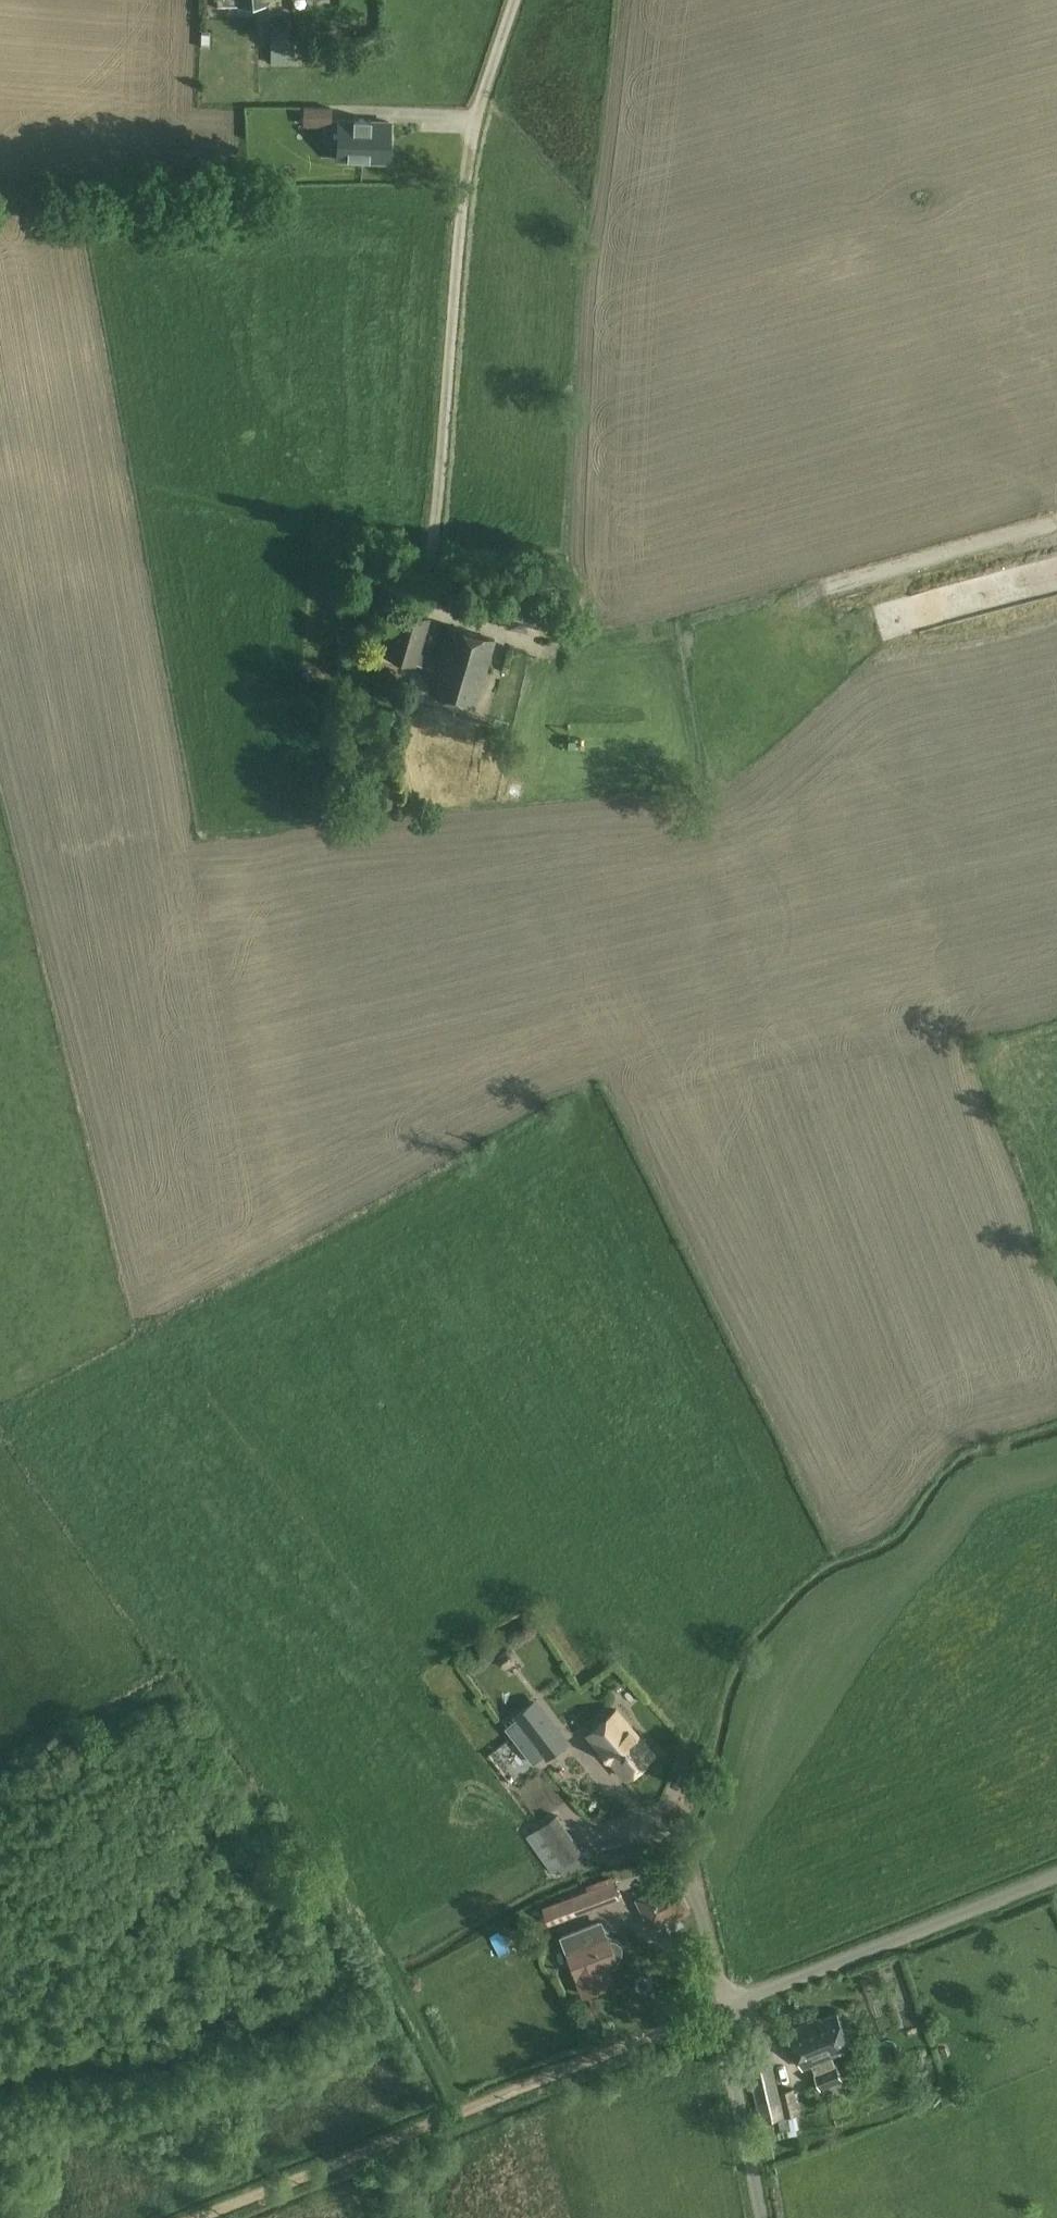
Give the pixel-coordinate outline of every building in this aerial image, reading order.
[(291,19),(269,20),(271,54),(292,53),(291,19)] [(303,125),(330,126),(331,107),(304,106),(303,125)] [(389,123),(339,120),(337,149),(360,150),(360,154),(388,156),(389,123)] [(415,664),(415,663),(419,651),(428,619),(398,611),(385,655),(415,664)] [(439,657),(419,651),(415,663),(436,669),(429,692),(475,706),(494,639),(448,626),(439,657)] [(523,1715),(511,1724),(538,1760),(550,1751),(553,1754),(570,1741),(538,1699),(521,1712),(523,1715)] [(655,1755),(617,1711),(590,1735),(629,1778),(655,1755)] [(558,1813),(526,1836),(552,1873),(584,1850),(558,1813)] [(613,1882),(543,1909),(550,1927),(620,1899),(613,1882)] [(673,1882),(637,1900),(652,1930),(688,1912),(673,1882)] [(594,1926),(564,1938),(580,1979),(577,1980),(584,1997),(616,1985),(609,1967),(621,1963),(619,1959),(622,1957),(624,1953),(625,1950),(625,1946),(623,1944),(620,1941),(616,1940),(612,1941),(611,1937),(600,1941),(594,1926)] [(833,2057),(842,2053),(841,2050),(852,2046),(838,2012),(790,2032),(805,2068),(824,2060),(828,2070),(817,2075),(822,2088),(842,2079),(833,2057)] [(745,2048),(760,2122),(778,2118),(781,2131),(800,2128),(798,2114),(799,2114),(794,2089),(780,2092),(768,2043),(745,2048)]
